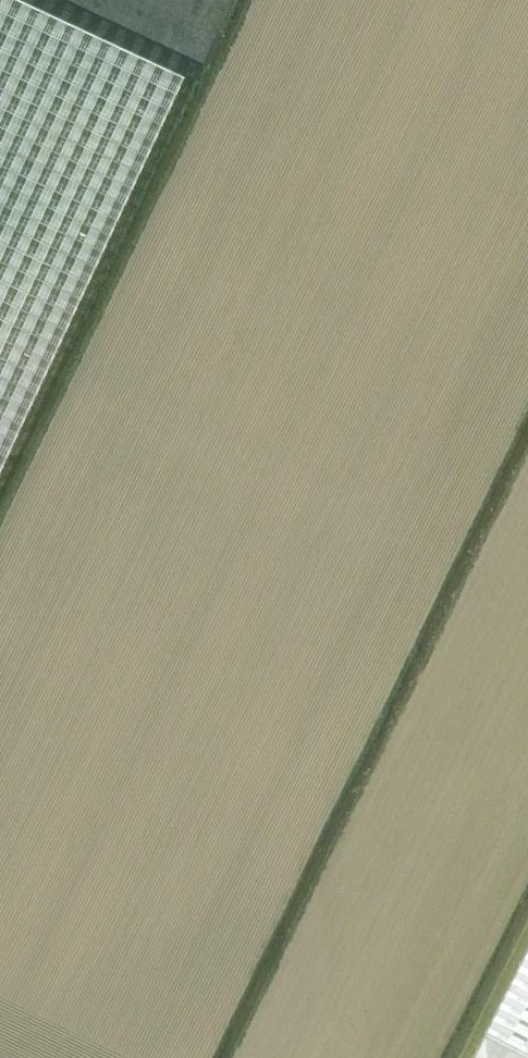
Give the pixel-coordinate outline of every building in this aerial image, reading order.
[(183,74),(26,0),(0,0),(0,464),(183,74)] [(472,1057),(527,1057),(527,948),(472,1057)]
